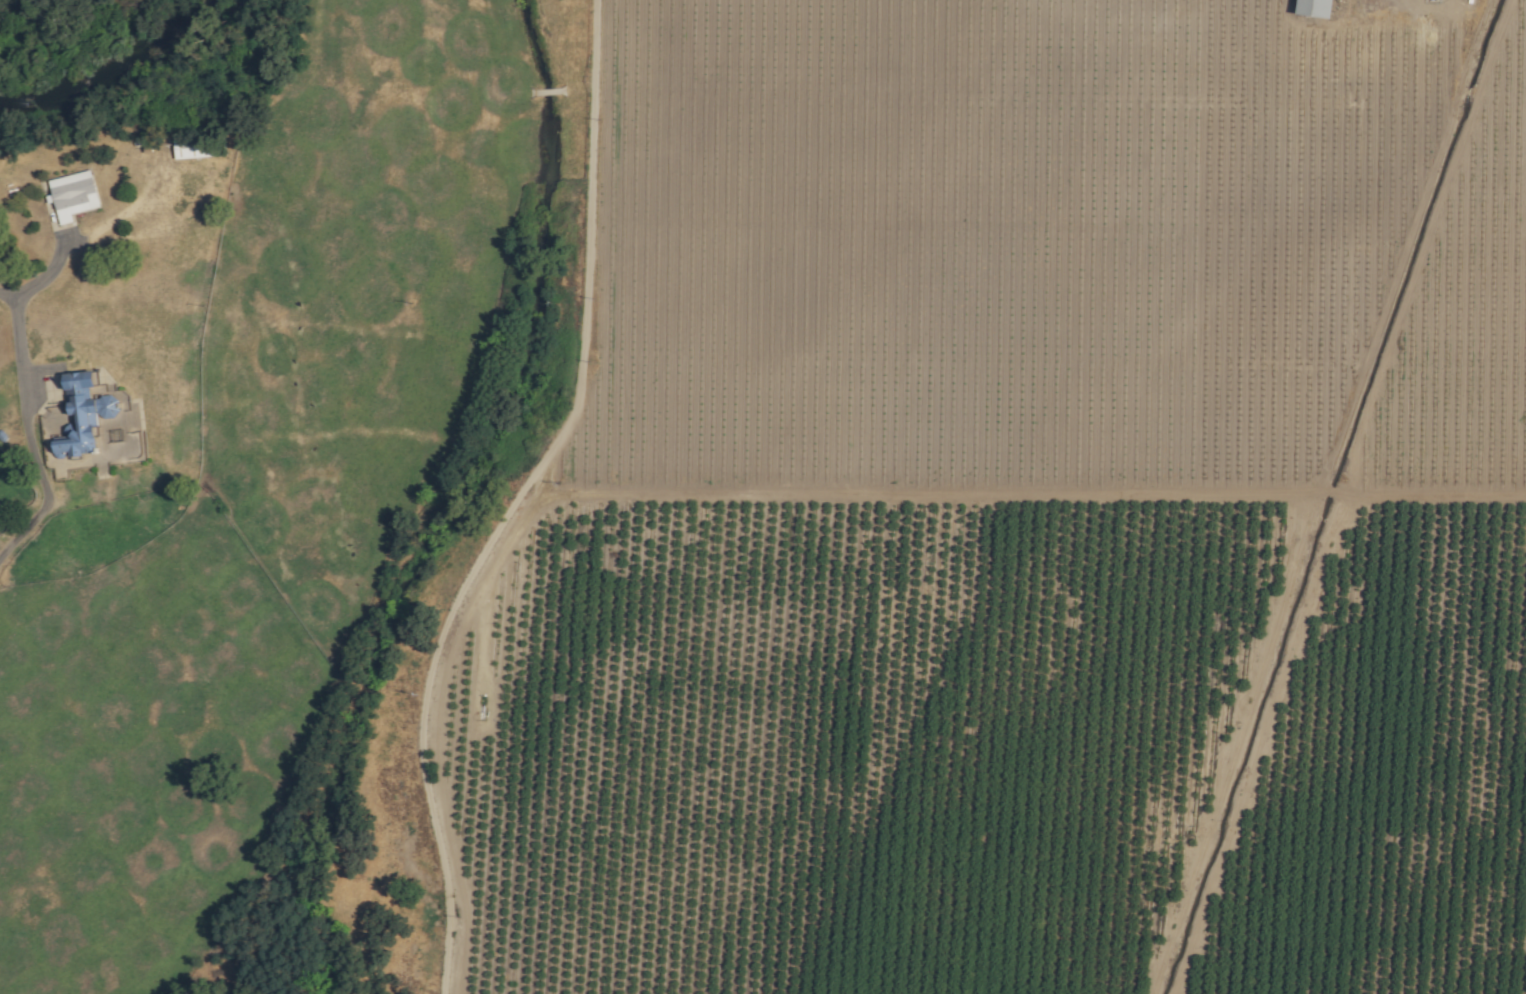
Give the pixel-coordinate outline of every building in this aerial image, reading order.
[(1327,19),(1330,0),(1294,0),(1292,15),(1327,19)] [(47,179),(56,225),(70,223),(69,214),(96,209),(89,171),(47,179)] [(58,375),(64,416),(70,415),(73,430),(62,432),(63,438),(48,440),(51,460),(92,454),(88,427),(96,426),(95,420),(116,416),(113,396),(88,400),(86,389),(89,389),(87,371),(58,375)]
